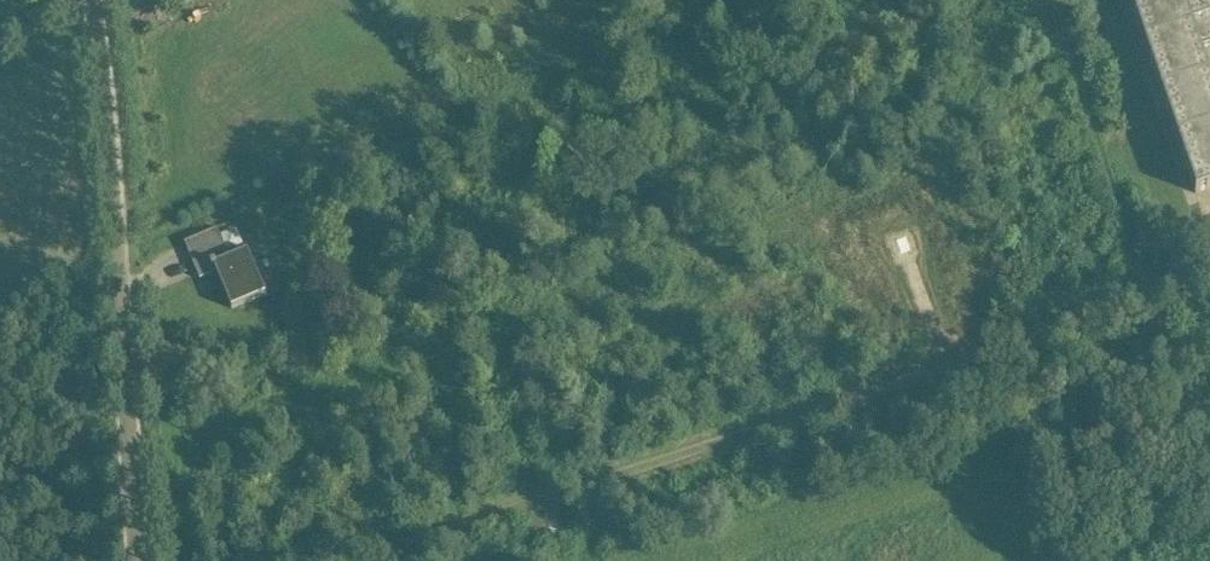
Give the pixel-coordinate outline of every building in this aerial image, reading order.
[(1206,59),(1203,49),(1209,46),(1209,0),(1193,0),(1186,2),(1185,0),(1130,0),(1196,193),(1209,188),(1209,71),(1206,59)] [(232,309),(266,294),(248,251),(231,258),(218,228),(185,242),(200,279),(217,272),(232,309)]
